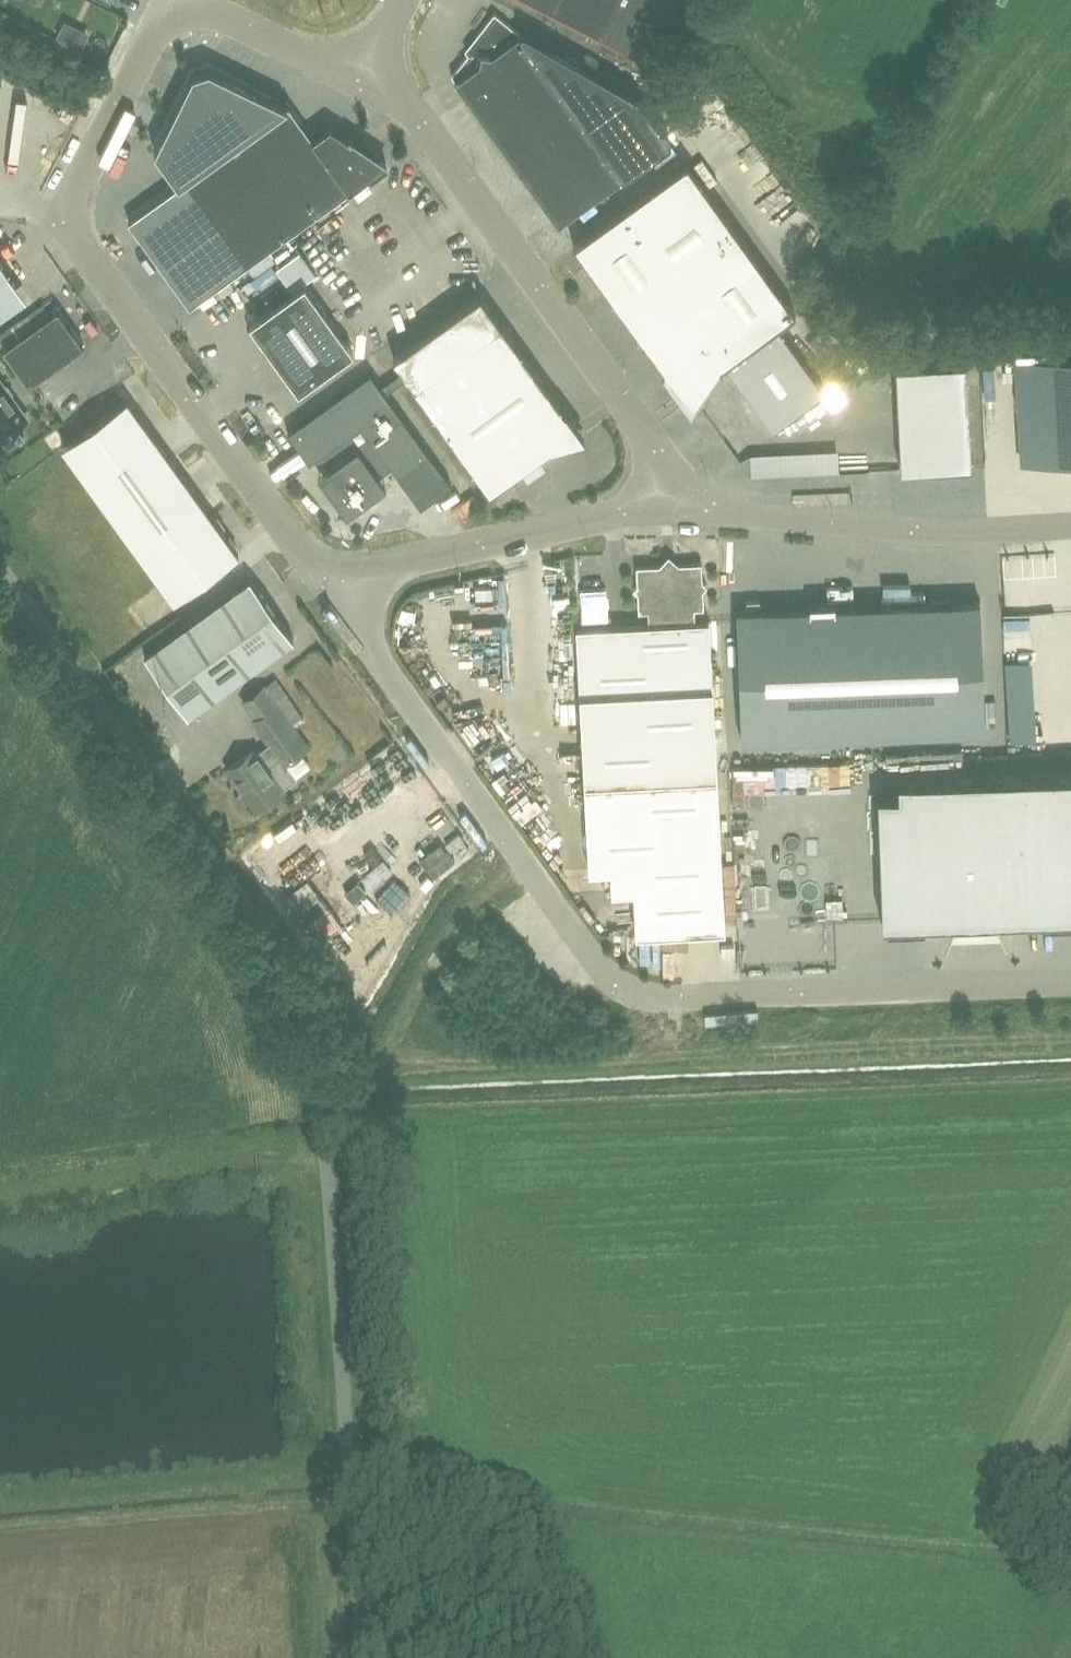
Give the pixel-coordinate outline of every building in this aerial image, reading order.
[(601,35),(619,0),(534,0),(601,35)] [(495,12),(476,35),(479,40),(452,75),(558,223),(671,141),(638,95),(523,29),(519,32),(495,12)] [(179,184),(128,220),(190,306),(243,268),(387,163),(369,151),(370,150),(362,139),(356,143),(330,125),(313,138),(289,105),(287,106),(209,67),(193,73),(154,151),(179,184)] [(686,162),(574,244),(682,393),(688,389),(696,400),(718,367),(726,361),(773,428),(825,391),(777,324),(794,311),(686,162)] [(26,298),(0,260),(0,316),(26,298)] [(298,390),(311,381),(353,351),(304,284),(250,322),(298,390)] [(394,355),(415,385),(489,488),(550,445),(579,437),(583,435),(480,293),(394,355)] [(84,346),(76,335),(58,308),(2,347),(29,385),(84,346)] [(1022,357),(1029,462),(1070,459),(1070,354),(1022,357)] [(966,362),(895,365),(900,469),(971,466),(966,362)] [(319,455),(328,468),(318,474),(347,514),(386,485),(379,476),(392,467),(421,507),(452,485),(370,372),(288,432),(309,462),(319,455)] [(27,418),(0,381),(0,437),(27,418)] [(126,400),(62,447),(173,601),(238,554),(126,400)] [(751,459),(753,480),(841,475),(840,453),(751,459)] [(815,492),(816,508),(841,507),(840,490),(815,492)] [(878,490),(849,491),(850,519),(879,518),(878,490)] [(703,580),(702,562),(637,566),(638,584),(633,589),(638,593),(639,611),(649,611),(649,624),(576,628),(589,870),(611,869),(612,891),(634,890),(636,933),(726,929),(709,621),(695,621),(695,608),(704,608),(703,589),(708,585),(703,580)] [(247,577),(142,655),(186,715),(291,637),(247,577)] [(980,600),(737,610),(742,741),(985,731),(980,600)] [(284,762),(307,745),(293,726),(303,719),(273,678),(241,701),(254,718),(252,720),(269,743),(257,752),(254,749),(227,769),(257,810),(284,790),(283,788),(296,778),(284,762)] [(877,792),(882,923),(1070,916),(1070,785),(898,791),(877,792)]
